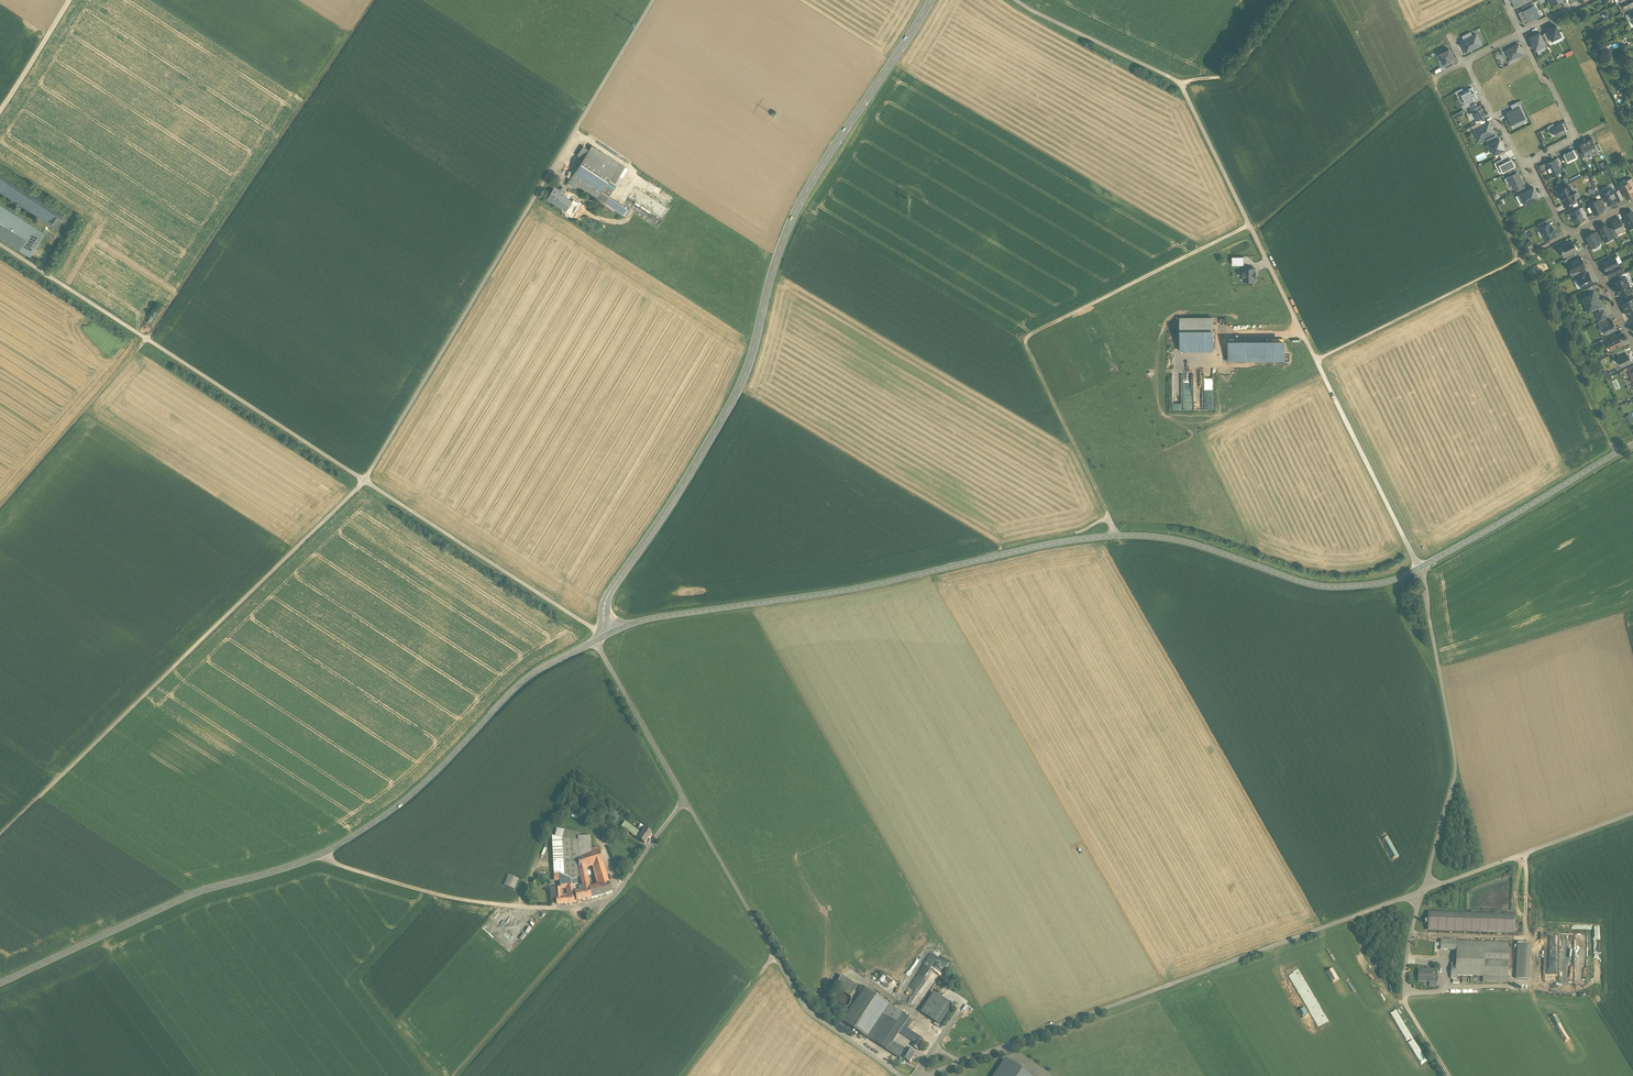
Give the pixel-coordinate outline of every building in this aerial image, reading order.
[(1534,5),(1532,6),(1523,10),(1529,21),(1540,16),(1534,5)] [(1523,10),(1519,13),(1524,24),(1529,21),(1523,10)] [(1556,25),(1547,30),(1547,31),(1552,40),(1561,35),(1556,25)] [(1552,40),(1547,31),(1543,33),(1544,34),(1548,42),(1552,40)] [(1463,39),(1460,41),(1466,52),(1482,44),(1476,33),(1472,35),(1463,39)] [(1541,36),(1539,33),(1530,37),(1535,49),(1545,45),(1541,36)] [(1523,53),(1519,44),(1506,50),(1510,60),(1517,56),(1523,53)] [(1454,59),(1449,49),(1443,51),(1440,53),(1445,64),(1452,61),(1454,59)] [(1452,61),(1445,64),(1443,65),(1445,69),(1454,64),(1452,61)] [(1463,91),(1456,95),(1461,106),(1468,102),(1477,98),(1471,87),(1463,91)] [(1513,110),(1520,106),(1517,102),(1511,105),(1513,110)] [(1485,115),(1480,105),(1470,110),(1475,120),(1480,117),(1485,115)] [(1527,120),(1520,106),(1513,110),(1506,113),(1513,127),(1527,120)] [(1482,125),(1473,130),(1478,140),(1494,133),(1489,122),(1482,125)] [(1566,131),(1562,124),(1555,127),(1552,129),(1556,136),(1566,131)] [(1497,139),(1489,143),(1494,154),(1498,152),(1503,149),(1504,149),(1499,138),(1497,139)] [(1592,138),(1586,141),(1592,154),(1598,151),(1596,145),(1592,138)] [(1585,157),(1592,154),(1586,141),(1580,145),(1583,151),(1585,157)] [(619,163),(592,145),(589,150),(586,154),(613,172),(619,163)] [(583,146),(577,155),(583,159),(586,154),(589,150),(583,146)] [(1577,158),(1573,150),(1564,155),(1568,162),(1577,158)] [(1500,155),(1502,159),(1503,162),(1510,159),(1506,152),(1505,153),(1500,155)] [(586,154),(583,159),(570,179),(578,184),(598,197),(605,185),(609,178),(613,172),(586,154)] [(1515,166),(1511,158),(1510,159),(1503,162),(1499,164),(1502,171),(1503,172),(1515,166)] [(1499,164),(1503,162),(1502,159),(1494,163),(1499,172),(1502,171),(1499,164)] [(1559,168),(1555,160),(1546,164),(1548,167),(1552,175),(1561,171),(1559,168)] [(613,172),(609,178),(614,181),(618,176),(624,166),(619,163),(613,172)] [(624,166),(618,176),(620,177),(627,167),(624,166)] [(1523,184),(1518,172),(1516,173),(1509,176),(1504,179),(1507,185),(1511,183),(1513,188),(1523,184)] [(0,174),(0,191),(56,227),(56,226),(64,215),(0,174)] [(578,184),(570,179),(568,182),(576,187),(578,184)] [(1625,184),(1624,183),(1620,185),(1626,197),(1632,194),(1632,189),(1632,188),(1629,182),(1628,183),(1625,184)] [(605,185),(598,197),(605,201),(605,202),(608,197),(612,190),(605,185)] [(1571,189),(1569,185),(1559,190),(1561,194),(1560,195),(1562,199),(1563,198),(1565,202),(1570,200),(1572,203),(1577,201),(1573,194),(1574,193),(1572,189),(1571,189)] [(562,191),(554,186),(547,198),(566,211),(572,201),(560,194),(562,191)] [(657,202),(658,201),(637,187),(634,192),(636,194),(634,197),(635,197),(634,199),(647,207),(649,203),(652,205),(655,201),(657,202)] [(1526,190),(1519,194),(1524,204),(1539,197),(1534,187),(1526,190)] [(1605,189),(1603,190),(1602,192),(1608,204),(1617,199),(1613,191),(1611,188),(1607,190),(1605,189)] [(1618,189),(1613,191),(1617,199),(1617,200),(1623,198),(1618,189)] [(627,209),(608,197),(605,202),(605,201),(605,202),(624,214),(627,209)] [(1598,199),(1589,203),(1594,213),(1603,209),(1602,208),(1598,199)] [(1570,200),(1565,202),(1564,203),(1567,209),(1574,206),(1572,203),(1570,200)] [(30,257),(46,233),(0,203),(0,238),(30,257)] [(1579,208),(1570,212),(1575,222),(1584,218),(1583,216),(1579,208)] [(1624,214),(1627,218),(1630,226),(1631,226),(1632,225),(1632,214),(1632,211),(1624,214)] [(1618,217),(1611,220),(1617,232),(1624,229),(1618,217)] [(1547,223),(1539,227),(1545,239),(1555,234),(1553,231),(1555,230),(1553,226),(1551,227),(1550,225),(1548,226),(1547,223)] [(1605,223),(1598,227),(1605,240),(1612,236),(1607,228),(1605,223)] [(1593,232),(1586,236),(1591,247),(1599,243),(1598,241),(1594,233),(1593,232)] [(1572,240),(1561,246),(1563,250),(1561,251),(1564,256),(1566,255),(1574,251),(1577,250),(1572,240)] [(1572,259),(1567,262),(1572,271),(1572,272),(1577,269),(1585,265),(1580,256),(1572,259)] [(1609,259),(1602,262),(1605,269),(1618,263),(1616,259),(1615,260),(1613,257),(1613,256),(1609,259)] [(1244,265),(1244,257),(1232,257),(1232,265),(1244,265)] [(1618,263),(1605,269),(1609,276),(1616,273),(1620,271),(1620,270),(1619,267),(1620,267),(1618,263)] [(1255,281),(1254,268),(1243,268),(1243,281),(1255,281)] [(1578,277),(1577,278),(1582,287),(1592,281),(1588,272),(1587,273),(1578,277)] [(1620,278),(1613,281),(1615,285),(1616,289),(1628,283),(1625,276),(1620,278)] [(1628,283),(1616,289),(1618,292),(1620,295),(1627,292),(1632,290),(1631,289),(1628,283)] [(1601,306),(1594,290),(1590,291),(1580,296),(1588,312),(1598,307),(1601,306)] [(1622,302),(1625,309),(1632,305),(1632,297),(1625,301),(1622,302)] [(1607,317),(1603,309),(1600,311),(1596,313),(1599,321),(1606,318),(1607,317)] [(158,314),(154,311),(152,314),(148,322),(152,324),(158,314)] [(1212,318),(1180,318),(1180,351),(1212,351),(1212,318)] [(1599,321),(1597,322),(1599,326),(1602,325),(1601,325),(1608,322),(1606,318),(1599,321)] [(1608,322),(1601,325),(1602,325),(1606,334),(1616,329),(1611,320),(1608,322)] [(1612,338),(1607,341),(1611,349),(1621,344),(1619,340),(1620,339),(1619,338),(1617,336),(1612,338)] [(1075,339),(1090,377),(1095,375),(1080,337),(1075,339)] [(1284,361),(1284,342),(1229,342),(1229,361),(1284,361)] [(1618,356),(1617,360),(1622,366),(1632,361),(1629,356),(1628,356),(1626,352),(1618,356)] [(1619,368),(1620,370),(1632,364),(1632,363),(1632,362),(1619,368)] [(624,812),(619,808),(614,813),(619,817),(624,812)] [(619,817),(614,813),(610,818),(615,821),(619,817)] [(631,816),(621,827),(627,832),(631,828),(630,827),(632,826),(634,823),(637,821),(631,816)] [(652,833),(643,826),(642,828),(644,830),(641,835),(642,835),(639,840),(644,844),(652,833)] [(638,833),(631,828),(627,832),(631,834),(639,840),(642,835),(641,835),(638,833)] [(577,833),(564,831),(563,838),(578,841),(577,837),(577,833)] [(563,838),(552,836),(554,873),(558,873),(558,870),(565,870),(563,838)] [(589,836),(577,837),(578,841),(579,858),(591,854),(591,849),(589,836)] [(578,841),(563,838),(565,870),(563,870),(564,876),(570,879),(571,880),(572,879),(574,879),(573,869),(579,869),(579,858),(578,841)] [(591,854),(579,858),(579,869),(585,868),(592,866),(603,863),(599,851),(591,854)] [(603,863),(592,866),(599,886),(600,889),(601,896),(612,892),(610,887),(603,863)] [(585,868),(579,869),(580,878),(581,883),(582,887),(589,886),(585,868)] [(564,876),(558,873),(559,879),(560,884),(568,883),(568,887),(572,885),(571,880),(570,879),(564,876)] [(518,880),(508,876),(504,886),(514,890),(518,880)] [(568,895),(562,895),(561,889),(561,888),(555,888),(556,898),(557,898),(557,904),(577,902),(575,894),(572,885),(568,887),(569,887),(566,888),(568,895)] [(599,886),(589,888),(589,886),(582,887),(584,892),(590,891),(591,898),(601,896),(600,889),(599,886)] [(584,892),(580,893),(575,894),(577,902),(591,898),(590,891),(584,892)] [(506,913),(508,910),(504,908),(494,921),(499,924),(507,914),(506,913)] [(1515,915),(1429,912),(1428,931),(1515,934),(1515,915)] [(1485,943),(1456,942),(1456,941),(1441,940),(1441,947),(1440,949),(1440,950),(1457,950),(1456,963),(1456,966),(1456,976),(1457,975),(1483,976),(1508,977),(1509,951),(1484,950),(1485,943)] [(1509,944),(1485,943),(1484,950),(1509,951),(1509,944)] [(1520,945),(1518,945),(1516,979),(1529,980),(1530,946),(1528,946),(1520,945)] [(927,975),(937,982),(950,961),(930,949),(910,982),(919,987),(927,975)] [(1437,970),(1419,970),(1418,981),(1430,981),(1430,980),(1437,980),(1437,970)] [(858,987),(848,980),(841,990),(842,991),(845,991),(848,992),(850,995),(851,997),(858,987)] [(890,1006),(866,989),(843,1021),(868,1038),(890,1006)] [(851,1001),(851,997),(842,991),(839,992),(836,994),(834,997),(834,1000),(834,1003),(836,1006),(839,1008),(842,1009),(845,1008),(848,1007),(850,1004),(851,1001)] [(934,993),(921,1012),(940,1024),(952,1006),(934,993)] [(1312,1036),(1319,1033),(1301,997),(1294,1001),(1312,1036)] [(890,1006),(868,1038),(900,1059),(901,1058),(905,1051),(892,1042),(899,1032),(904,1025),(909,1018),(890,1006)] [(904,1025),(899,1032),(903,1035),(906,1030),(908,1028),(904,1025)] [(1550,1025),(1545,1028),(1557,1048),(1562,1045),(1550,1025)] [(918,1037),(906,1030),(903,1035),(914,1042),(914,1043),(918,1037)] [(918,1037),(914,1043),(914,1042),(912,1046),(917,1049),(923,1040),(918,1037)] [(905,1051),(901,1058),(905,1061),(906,1061),(906,1060),(910,1063),(915,1054),(907,1049),(905,1051)] [(1613,1051),(1608,1054),(1616,1074),(1622,1071),(1613,1051)] [(1006,1061),(996,1075),(1028,1075),(1006,1061)]
